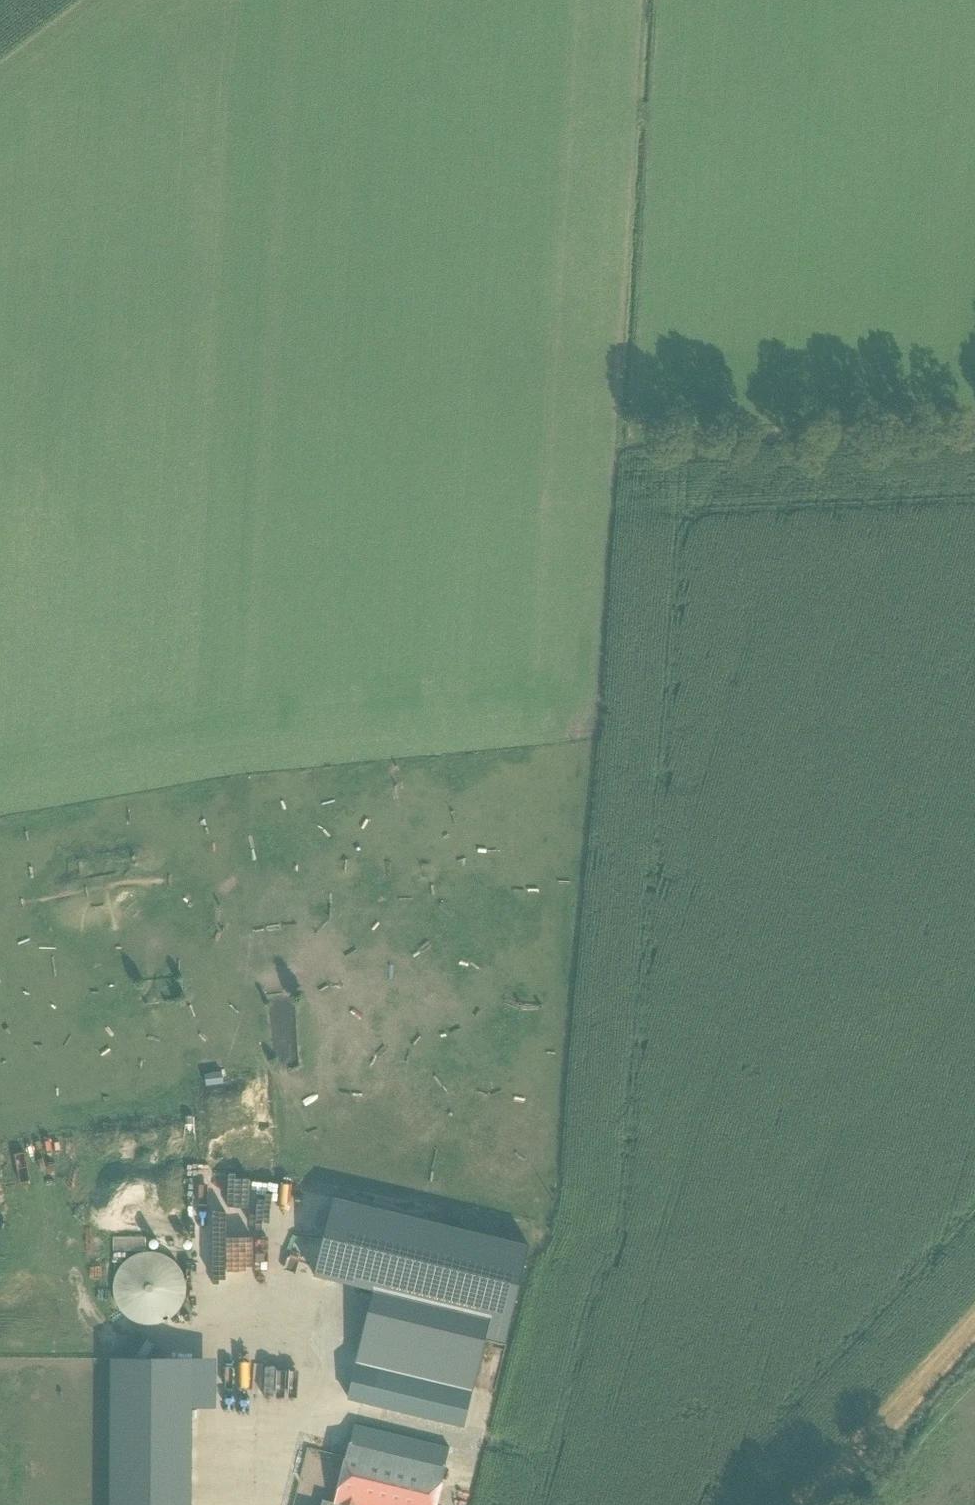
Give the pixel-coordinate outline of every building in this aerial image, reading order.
[(333,1198),(314,1275),(373,1290),(490,1318),(510,1323),(529,1245),(333,1198)] [(151,1251),(147,1251),(142,1252),(138,1253),(134,1254),(131,1255),(129,1257),(126,1259),(124,1261),(122,1263),(119,1266),(117,1269),(115,1273),(114,1277),(113,1280),(112,1285),(112,1290),(112,1294),(113,1297),(114,1300),(115,1303),(118,1308),(120,1311),(123,1314),(126,1317),(129,1320),(132,1321),(137,1323),(142,1324),(146,1325),(150,1325),(154,1325),(157,1324),(161,1323),(165,1321),(168,1320),(171,1318),(174,1315),(177,1312),(179,1309),(182,1304),(183,1301),(185,1297),(185,1294),(186,1291),(186,1288),(185,1283),(184,1278),(183,1274),(181,1269),(177,1264),(173,1260),(171,1258),(168,1256),(164,1254),(158,1252),(151,1251)] [(111,1504),(191,1504),(191,1408),(192,1359),(173,1359),(172,1406),(111,1405),(111,1504)] [(364,1361),(355,1398),(473,1427),(481,1390),(364,1361)] [(335,1503),(339,1504),(344,1504),(435,1504),(450,1447),(355,1424),(335,1503)]
